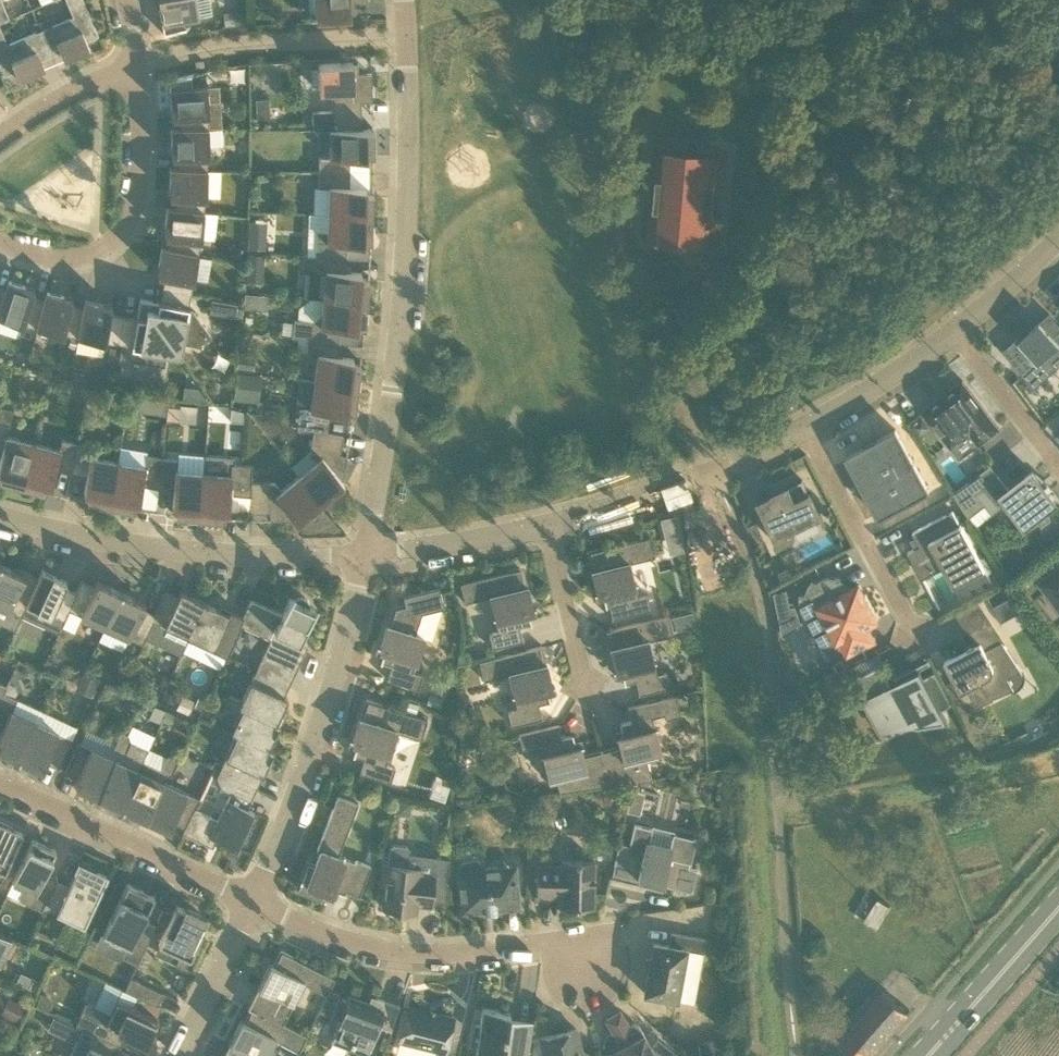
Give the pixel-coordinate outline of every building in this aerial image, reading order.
[(10,19),(2,0),(0,0),(0,23),(10,19)] [(83,0),(66,0),(74,17),(41,31),(51,57),(62,52),(66,61),(91,50),(87,42),(99,37),(83,0)] [(160,6),(159,6),(164,35),(186,30),(184,20),(199,18),(199,17),(213,15),(210,0),(159,0),(160,6)] [(316,18),(351,16),(350,4),(368,3),(368,0),(315,0),(316,18)] [(30,20),(4,29),(8,39),(34,30),(30,20)] [(41,31),(8,45),(0,26),(0,67),(4,77),(16,72),(20,80),(45,70),(41,61),(51,57),(41,31)] [(333,130),(363,130),(361,103),(373,102),(372,74),(354,75),(353,63),(318,65),(320,93),(332,92),(333,130)] [(179,117),(180,130),(209,130),(209,129),(223,129),(221,102),(209,103),(208,87),(192,89),(191,76),(169,81),(171,108),(172,108),(172,118),(179,117)] [(210,157),(209,130),(180,130),(172,130),(172,157),(179,157),(179,170),(208,172),(208,171),(209,157),(210,157)] [(374,130),(363,130),(333,130),(330,130),(330,158),(319,158),(319,173),(350,173),(350,159),(367,159),(366,155),(374,155),(374,130)] [(649,208),(646,240),(716,246),(719,214),(713,214),(716,185),(721,186),(724,154),(654,148),(651,179),(657,180),(655,209),(649,208)] [(177,197),(176,210),(205,213),(207,199),(208,172),(179,170),(171,169),(170,197),(177,197)] [(350,188),(350,173),(319,173),(319,188),(330,188),(329,215),(373,217),(374,193),(366,192),(366,188),(350,188)] [(202,240),(205,213),(176,210),(168,209),(165,236),(172,237),(171,250),(199,256),(199,255),(202,240)] [(373,217),(329,215),(328,242),(317,242),(316,257),(347,258),(348,244),(364,245),(364,241),(372,241),(373,217)] [(266,251),(266,240),(249,239),(248,250),(266,251)] [(166,277),(163,290),(192,295),(194,282),(199,256),(171,250),(163,248),(158,275),(166,277)] [(253,256),(250,280),(262,281),(265,257),(253,256)] [(346,273),(347,258),(316,257),(316,272),(326,273),(324,299),(367,303),(369,279),(362,278),(362,274),(346,273)] [(38,329),(45,301),(33,297),(35,291),(9,282),(6,290),(7,290),(0,311),(0,319),(23,326),(37,329),(38,329)] [(190,306),(192,295),(163,290),(161,303),(159,303),(141,300),(181,357),(184,342),(198,345),(212,335),(193,307),(190,306)] [(79,339),(85,310),(84,310),(72,307),(73,300),(47,293),(45,301),(38,329),(64,336),(79,338),(79,339)] [(246,307),(263,309),(264,296),(247,295),(246,307)] [(365,327),(367,303),(324,299),(322,323),(295,321),(293,338),(299,338),(299,339),(340,343),(341,329),(357,331),(358,326),(365,327)] [(132,348),(181,357),(141,300),(138,318),(137,318),(137,319),(124,317),(119,345),(132,348)] [(106,343),(119,345),(124,317),(111,315),(113,307),(85,302),(84,310),(85,310),(79,339),(106,344),(106,343)] [(1054,337),(1040,322),(1029,332),(1027,330),(1003,352),(1024,376),(1042,360),(1046,364),(1050,360),(1058,368),(1058,367),(1058,332),(1054,337)] [(338,357),(340,343),(299,339),(298,352),(308,353),(308,355),(318,356),(315,383),(358,389),(361,365),(354,364),(354,360),(338,357)] [(116,363),(118,348),(110,347),(108,361),(116,363)] [(257,357),(240,355),(238,370),(255,372),(257,357)] [(252,402),(253,395),(256,376),(238,374),(235,392),(234,400),(252,402)] [(979,445),(1000,429),(963,381),(923,411),(951,448),(970,434),(979,445)] [(355,412),(358,389),(315,383),(311,409),(301,408),(298,429),(314,432),(327,433),(330,414),(347,416),(347,411),(355,412)] [(130,398),(127,414),(140,416),(142,400),(130,398)] [(243,449),(244,407),(218,406),(217,422),(234,422),(234,448),(243,449)] [(932,427),(923,416),(913,424),(921,435),(932,427)] [(34,444),(8,437),(11,427),(0,424),(0,455),(1,456),(0,461),(0,472),(1,473),(0,478),(0,480),(23,486),(34,444)] [(880,518),(930,491),(896,430),(846,457),(880,518)] [(317,462),(299,477),(321,503),(344,483),(337,474),(346,467),(347,456),(341,455),(344,436),(327,433),(314,432),(310,455),(317,462)] [(72,474),(78,444),(63,440),(60,451),(34,444),(23,486),(46,492),(48,485),(52,486),(56,470),(72,474)] [(111,505),(119,462),(92,458),(94,447),(78,444),(72,474),(87,477),(84,493),(89,494),(87,501),(111,505)] [(159,489),(163,459),(147,456),(145,467),(119,462),(111,505),(135,509),(136,502),(140,503),(143,486),(159,489)] [(201,517),(204,474),(177,471),(178,461),(163,459),(159,489),(174,490),(173,507),(177,507),(177,515),(201,517)] [(252,483),(252,467),(232,465),(231,476),(204,474),(201,517),(224,519),(225,511),(230,512),(231,495),(251,497),(252,497),(252,483)] [(999,476),(977,492),(969,482),(954,494),(970,518),(977,527),(1008,503),(1026,527),(1036,518),(1042,526),(1052,519),(1046,511),(1057,503),(1048,492),(1049,492),(1048,490),(1047,491),(1042,483),(1041,482),(1033,472),(1022,480),(1021,480),(1021,481),(1014,486),(1013,486),(1012,487),(1009,490),(999,476)] [(321,503),(299,477),(282,491),(275,483),(252,483),(252,497),(251,497),(251,514),(271,514),(270,521),(281,521),(290,513),(298,522),(321,503)] [(757,502),(762,512),(775,540),(776,540),(779,547),(795,539),(792,532),(822,517),(810,492),(809,493),(803,480),(790,486),(789,485),(772,493),(772,495),(757,502)] [(954,586),(986,569),(961,524),(961,525),(953,511),(913,533),(921,546),(909,553),(923,580),(944,568),(954,586)] [(666,552),(683,550),(677,513),(660,516),(666,552)] [(630,564),(655,558),(651,538),(590,553),(595,571),(592,572),(597,594),(595,595),(595,596),(603,594),(606,608),(607,608),(607,607),(609,606),(612,620),(652,610),(648,595),(638,598),(636,586),(638,586),(638,584),(635,585),(630,564)] [(38,578),(25,572),(23,575),(1,565),(0,566),(0,607),(22,617),(28,606),(26,605),(39,578),(38,578)] [(77,593),(76,593),(65,587),(67,582),(42,570),(38,578),(39,578),(26,605),(28,606),(65,623),(70,611),(69,611),(77,593)] [(529,612),(537,610),(536,609),(534,609),(528,587),(526,588),(521,570),(461,584),(466,604),(491,598),(496,619),(493,619),(494,621),(496,620),(499,631),(489,634),(493,649),(525,641),(521,627),(531,625),(531,626),(533,626),(529,612)] [(1042,584),(1058,606),(1058,571),(1042,584)] [(860,585),(851,589),(844,593),(839,582),(842,580),(839,578),(836,578),(833,577),(830,577),(826,578),(823,579),(821,580),(818,581),(816,583),(814,581),(811,584),(810,585),(808,589),(807,590),(806,595),(801,594),(800,597),(800,602),(800,604),(801,606),(802,609),(803,611),(804,614),(806,617),(807,619),(809,621),(813,625),(816,627),(820,629),(823,630),(826,631),(832,631),(837,642),(841,640),(848,654),(876,639),(868,625),(879,620),(873,611),(875,610),(866,594),(865,594),(860,585)] [(106,628),(122,593),(97,581),(95,587),(82,580),(76,593),(77,593),(69,611),(70,611),(106,628)] [(423,614),(445,609),(440,589),(404,598),(406,607),(396,609),(390,627),(388,626),(380,648),(378,647),(378,648),(385,651),(381,664),(382,664),(392,667),(387,680),(418,690),(423,675),(414,672),(417,661),(420,662),(420,660),(418,660),(425,638),(416,635),(423,614)] [(774,593),(779,618),(793,615),(791,605),(787,590),(774,593)] [(190,638),(206,604),(182,592),(179,598),(166,591),(155,614),(156,615),(153,621),(154,622),(190,638)] [(156,615),(155,614),(144,609),(146,604),(122,593),(106,628),(143,645),(154,622),(153,621),(156,615)] [(995,605),(1002,618),(1019,609),(1012,596),(995,605)] [(257,670),(290,686),(305,654),(299,651),(303,643),(301,642),(315,610),(311,608),(310,604),(308,601),(306,598),(302,598),(298,598),(295,601),(290,598),(283,615),(251,600),(243,617),(244,617),(240,626),(241,626),(271,640),(257,670)] [(977,645),(950,659),(945,662),(961,692),(969,688),(978,705),(1015,689),(1009,678),(1018,673),(1003,645),(1006,644),(981,598),(958,610),(977,645)] [(244,617),(243,617),(230,611),(229,614),(206,604),(190,638),(227,656),(241,626),(240,626),(244,617)] [(614,649),(611,649),(616,672),(614,672),(614,674),(621,672),(625,686),(626,685),(626,684),(636,682),(639,696),(671,688),(667,673),(657,675),(655,664),(657,663),(657,662),(654,663),(649,642),(674,636),(670,616),(606,631),(607,633),(610,632),(614,649)] [(543,647),(480,662),(484,681),(510,675),(515,696),(512,697),(513,698),(515,698),(518,709),(508,711),(512,727),(543,719),(540,705),(550,703),(550,704),(551,703),(548,690),(555,688),(555,686),(553,687),(547,665),(544,665),(540,649),(543,648),(543,647)] [(920,670),(890,686),(880,666),(857,678),(867,698),(860,702),(861,703),(868,699),(884,729),(896,726),(894,719),(910,711),(918,726),(923,725),(925,729),(941,721),(946,720),(920,670)] [(116,672),(113,678),(124,683),(129,672),(123,669),(116,672)] [(284,698),(290,686),(257,670),(243,701),(240,707),(277,724),(277,723),(289,700),(284,698)] [(75,691),(92,699),(101,680),(84,672),(75,691)] [(5,694),(9,684),(11,680),(10,679),(6,687),(2,685),(0,685),(0,702),(4,693),(5,694)] [(9,684),(5,694),(15,698),(17,693),(14,686),(9,684)] [(15,698),(5,694),(4,693),(0,702),(0,748),(19,757),(35,722),(13,712),(18,700),(15,698)] [(240,707),(243,701),(229,695),(226,703),(228,709),(240,714),(232,733),(237,735),(237,734),(269,749),(270,748),(281,725),(277,723),(277,724),(240,707)] [(601,750),(610,785),(652,780),(647,757),(662,753),(657,731),(659,730),(659,729),(656,729),(653,718),(665,715),(666,720),(681,716),(676,696),(628,708),(631,722),(621,724),(621,723),(620,724),(623,737),(616,739),(616,741),(618,740),(620,748),(603,752),(602,750),(601,750)] [(422,740),(428,721),(369,702),(363,720),(360,719),(353,741),(351,740),(350,741),(358,744),(353,757),(355,758),(355,757),(364,760),(360,773),(391,783),(396,768),(386,765),(390,754),(392,755),(393,753),(390,753),(397,732),(422,740)] [(154,720),(160,723),(165,712),(154,707),(152,712),(154,720)] [(171,726),(176,715),(167,711),(162,722),(171,726)] [(59,769),(73,740),(35,722),(19,757),(44,769),(46,763),(59,769)] [(610,785),(601,750),(601,753),(584,757),(582,749),(584,748),(584,747),(577,749),(573,735),(572,735),(572,736),(562,739),(559,725),(519,734),(523,750),(541,745),(543,757),(541,757),(542,759),(544,758),(549,780),(556,779),(560,792),(610,785)] [(144,762),(143,761),(126,753),(131,742),(129,736),(122,732),(114,749),(119,751),(115,760),(99,795),(123,806),(144,762)] [(223,765),(220,771),(257,788),(275,751),(270,748),(269,749),(237,734),(237,735),(223,765)] [(115,760),(79,743),(65,772),(78,778),(75,783),(99,795),(115,760)] [(163,782),(164,782),(167,774),(172,776),(180,759),(173,756),(166,758),(161,770),(144,762),(123,806),(147,817),(163,782)] [(215,762),(213,767),(220,771),(223,765),(215,762)] [(220,771),(218,777),(217,778),(222,789),(231,793),(219,820),(195,810),(195,809),(186,829),(185,828),(183,833),(213,848),(214,846),(211,845),(214,838),(236,848),(253,811),(248,809),(257,788),(220,771)] [(195,809),(195,810),(200,799),(164,782),(163,782),(147,817),(171,828),(173,823),(185,828),(186,829),(195,809)] [(640,815),(645,794),(632,791),(627,812),(640,815)] [(359,897),(371,866),(356,861),(356,863),(345,859),(346,857),(344,856),(343,858),(339,857),(359,804),(338,796),(318,850),(319,851),(319,850),(321,851),(316,866),(308,864),(298,890),(319,898),(321,892),(330,894),(329,897),(330,898),(333,890),(346,896),(346,894),(345,894),(346,892),(359,897)] [(5,873),(23,834),(14,830),(14,828),(0,822),(0,870),(5,873)] [(647,881),(646,887),(663,891),(664,886),(692,892),(697,868),(691,866),(697,840),(674,835),(670,848),(649,843),(653,829),(635,825),(630,846),(645,850),(638,879),(647,881)] [(43,911),(46,904),(57,880),(58,878),(46,873),(56,850),(33,839),(13,882),(27,888),(21,901),(43,911)] [(389,849),(387,865),(385,864),(382,885),(386,886),(383,909),(394,910),(396,913),(403,914),(406,911),(416,913),(417,906),(445,909),(450,865),(435,863),(434,874),(421,873),(421,869),(408,867),(410,851),(407,847),(393,846),(389,849)] [(462,914),(521,908),(517,866),(482,869),(482,864),(477,860),(464,861),(461,866),(461,871),(457,872),(462,914)] [(594,908),(595,861),(562,860),(562,867),(538,866),(537,897),(561,898),(561,907),(594,908)] [(46,904),(57,910),(56,913),(85,926),(109,875),(80,861),(69,885),(57,880),(46,904)] [(160,876),(124,863),(118,880),(154,892),(160,876)] [(103,935),(127,946),(122,958),(137,965),(156,925),(144,920),(155,896),(128,884),(103,935)] [(181,955),(176,965),(186,969),(201,937),(195,935),(204,917),(187,909),(186,910),(177,906),(159,944),(181,955)] [(12,938),(0,932),(0,963),(12,938)] [(703,954),(706,940),(672,933),(669,946),(654,944),(645,994),(677,1000),(686,950),(703,954)] [(304,984),(327,995),(335,979),(282,952),(275,966),(270,964),(258,988),(265,991),(262,998),(260,997),(254,1009),(249,1006),(248,1007),(283,1025),(284,1024),(304,984)] [(31,978),(26,987),(36,992),(40,983),(31,978)] [(157,1006),(163,994),(131,978),(125,991),(157,1006)] [(908,1013),(884,992),(840,1043),(855,1055),(871,1055),(908,1013)] [(41,993),(37,1006),(49,1009),(52,1001),(50,996),(41,993)] [(391,1031),(400,1007),(377,998),(374,1006),(349,997),(347,1001),(338,998),(331,1016),(340,1020),(332,1042),(369,1055),(379,1026),(391,1031)] [(9,999),(1,1016),(18,1024),(26,1007),(9,999)] [(111,1015),(87,1003),(77,1025),(84,1028),(83,1029),(89,1032),(116,1044),(121,1032),(147,1044),(158,1021),(117,1002),(116,1003),(117,1003),(111,1015)] [(284,1024),(283,1025),(248,1007),(248,1008),(253,1011),(247,1023),(242,1020),(230,1044),(237,1048),(233,1055),(231,1054),(230,1055),(268,1055),(276,1041),(300,1053),(308,1037),(284,1024)] [(445,1052),(454,1018),(409,1007),(400,1041),(445,1052)] [(533,1022),(510,1018),(510,1012),(483,1008),(480,1024),(474,1023),(469,1046),(477,1049),(476,1055),(528,1055),(533,1022)] [(658,1040),(651,1048),(641,1028),(637,1025),(636,1025),(634,1025),(633,1025),(632,1025),(629,1026),(621,1011),(606,1020),(614,1035),(610,1037),(607,1046),(611,1053),(606,1055),(678,1055),(658,1040)] [(78,1029),(71,1026),(65,1039),(72,1042),(78,1029)] [(89,1032),(83,1029),(73,1051),(84,1055),(111,1055),(116,1044),(89,1032)] [(577,1029),(541,1038),(545,1055),(583,1055),(577,1029)] [(701,1055),(724,1055),(720,1038),(698,1043),(701,1055)]
